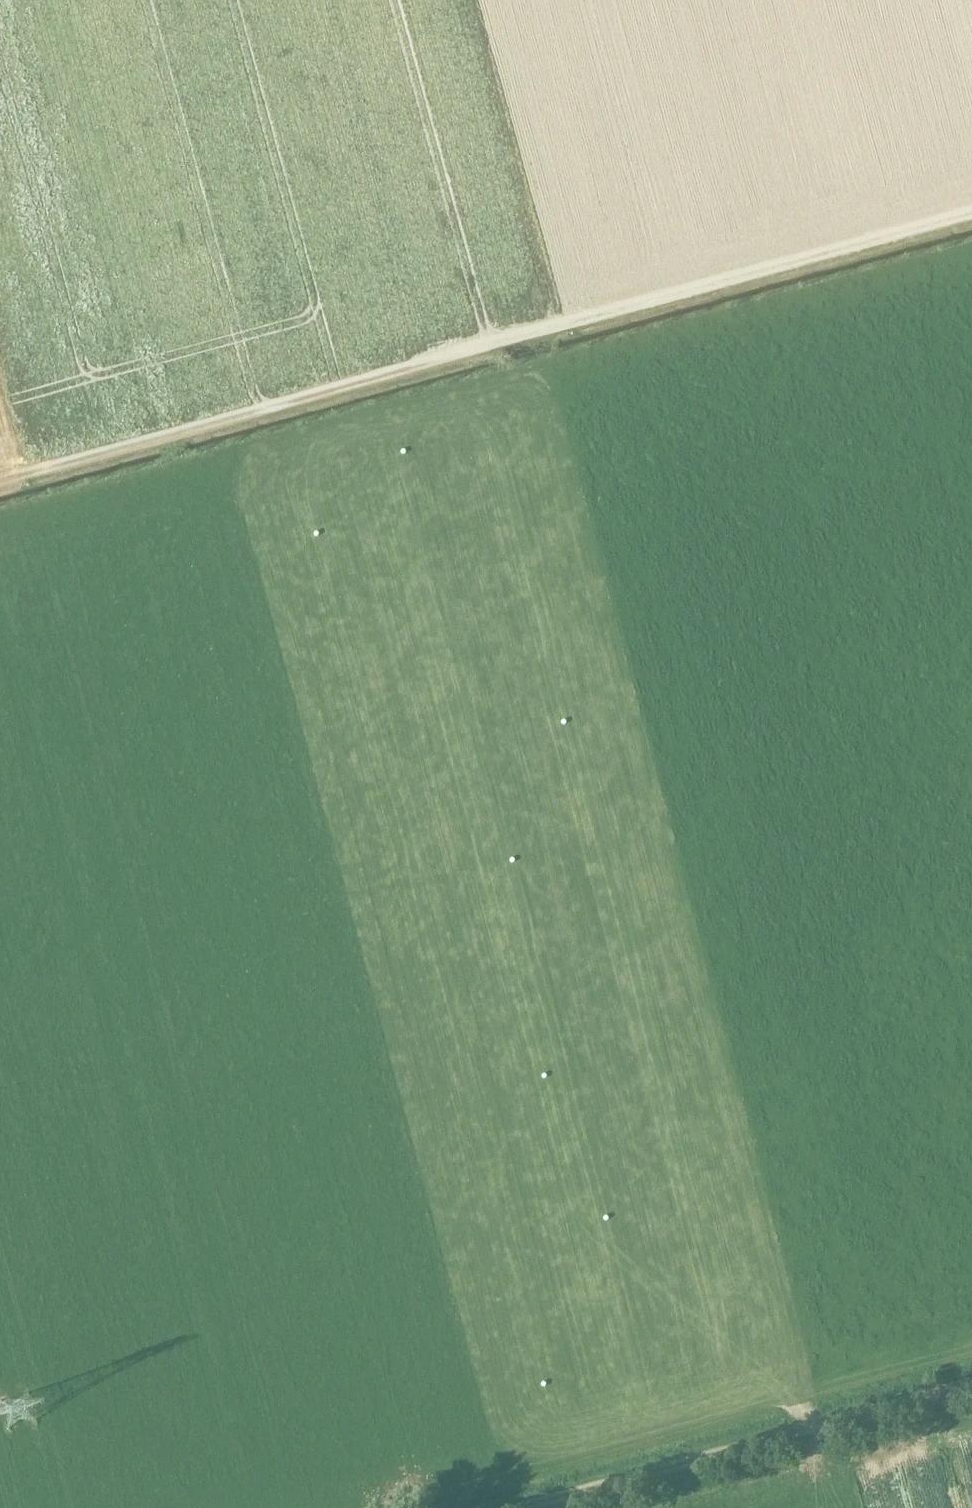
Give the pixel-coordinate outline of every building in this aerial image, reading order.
[(532,1493),(535,1507),(563,1502),(560,1487),(532,1493)]
